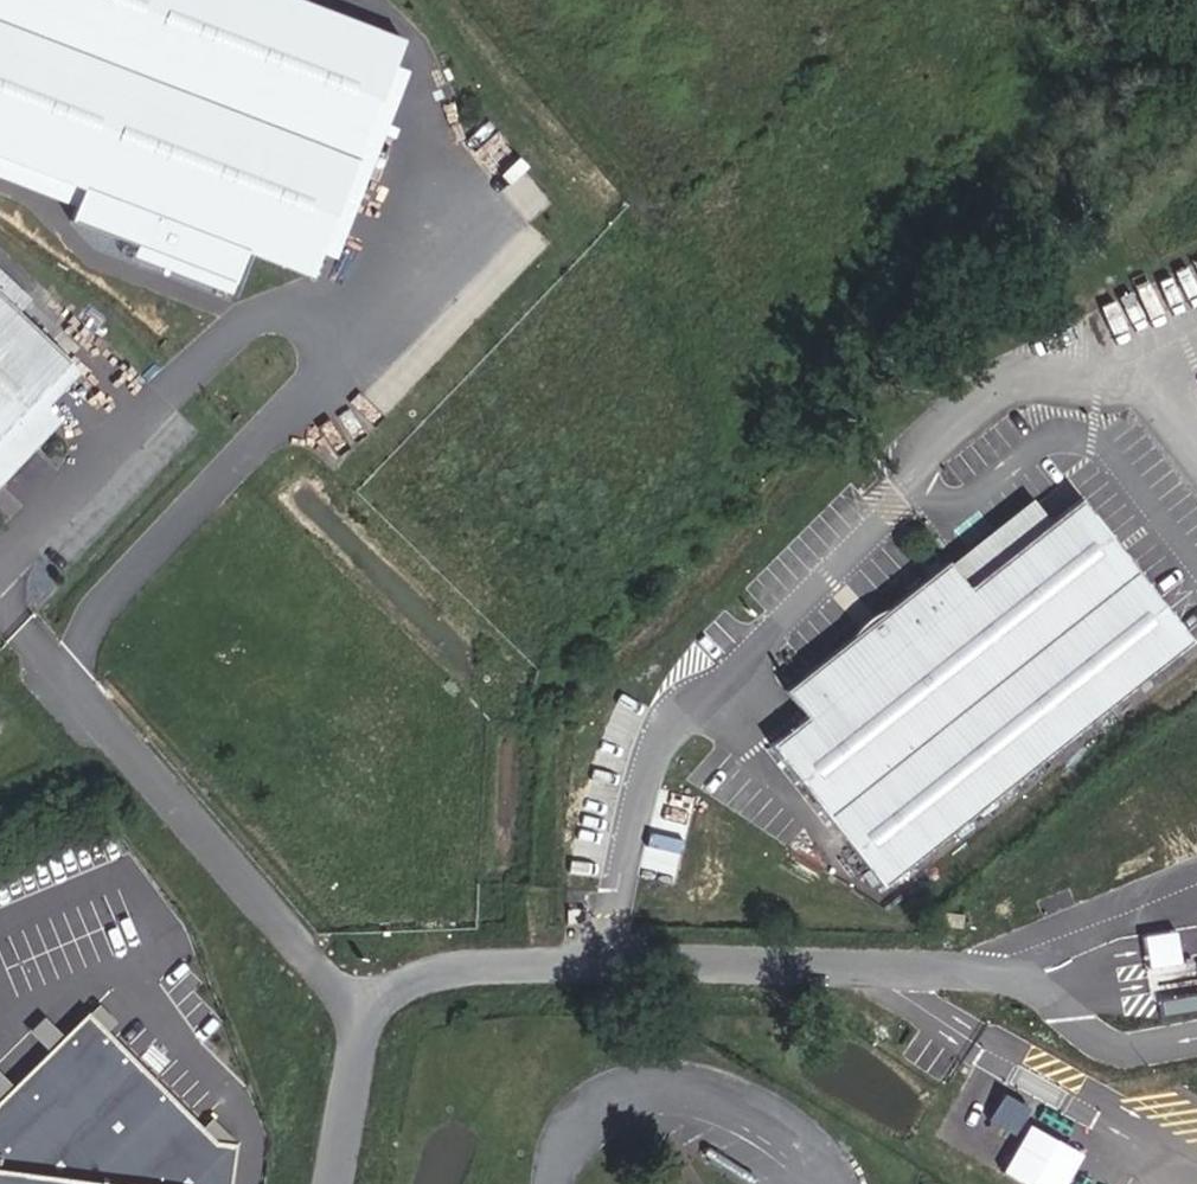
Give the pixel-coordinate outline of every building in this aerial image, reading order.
[(294,0),(0,0),(0,177),(61,200),(68,184),(89,192),(77,222),(141,248),(137,260),(238,300),(257,259),(321,283),(407,44),(294,0)] [(0,273),(0,295),(18,312),(29,300),(0,273)] [(57,421),(47,404),(39,392),(69,361),(18,312),(0,295),(0,481),(57,421)] [(47,404),(79,371),(69,361),(39,392),(47,404)] [(882,886),(1191,641),(1078,499),(1049,522),(966,588),(952,570),(945,561),(783,690),(804,716),(769,744),(882,886)] [(966,588),(1049,522),(1034,504),(952,570),(966,588)] [(240,1140),(216,1115),(207,1124),(92,1010),(0,1101),(0,1183),(234,1183),(240,1140)]
